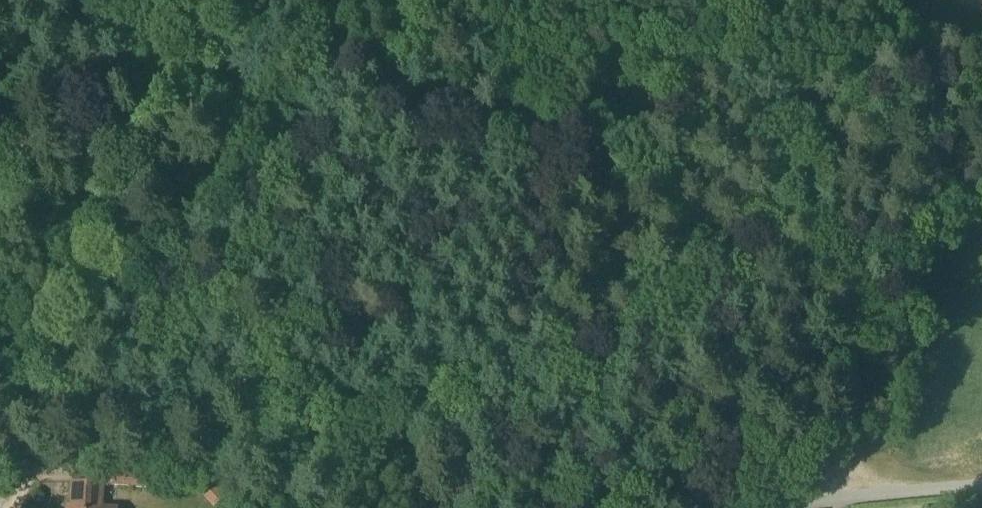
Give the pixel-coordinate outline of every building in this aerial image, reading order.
[(107,474),(106,485),(129,487),(129,488),(146,489),(146,476),(130,475),(107,474)] [(71,484),(69,507),(100,507),(102,486),(71,484)]
